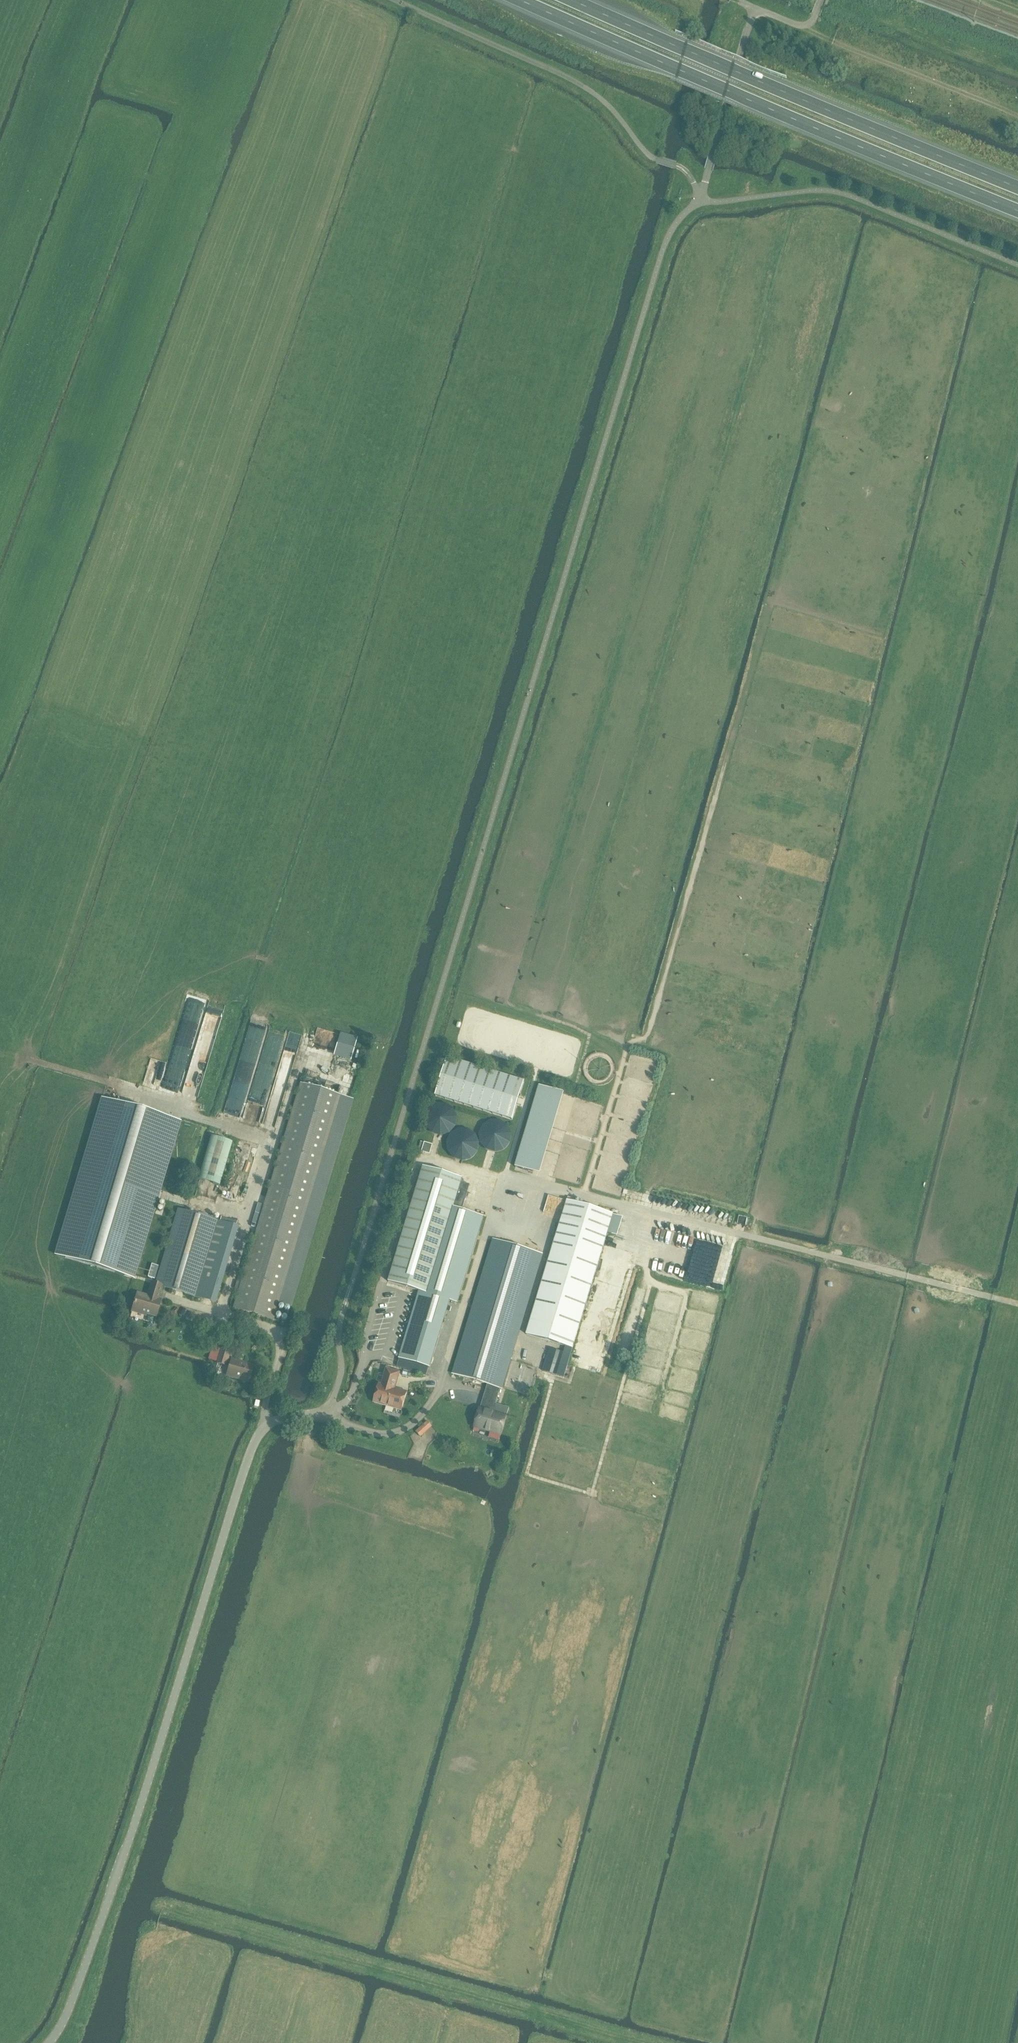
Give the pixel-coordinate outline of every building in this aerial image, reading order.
[(238,1291),(233,1308),(272,1320),(277,1303),(289,1307),(351,1099),(339,1096),(336,1095),(322,1091),(299,1084),(240,1283),(238,1291)] [(103,1100),(55,1254),(131,1278),(179,1123),(103,1100)] [(211,1136),(198,1179),(218,1186),(232,1143),(211,1136)] [(423,1167),(388,1282),(419,1291),(399,1358),(405,1360),(420,1364),(429,1367),(449,1301),(457,1303),(483,1217),(462,1210),(468,1193),(459,1190),(461,1182),(462,1179),(423,1167)] [(556,1235),(526,1335),(572,1349),(607,1234),(613,1215),(583,1206),(567,1201),(556,1235)] [(257,1204),(251,1226),(255,1228),(262,1205),(257,1204)] [(213,1302),(237,1228),(178,1209),(155,1285),(150,1283),(146,1297),(136,1294),(131,1311),(154,1318),(160,1301),(157,1300),(161,1287),(213,1303),(213,1302)] [(490,1248),(453,1373),(487,1384),(484,1396),(474,1426),(501,1434),(506,1417),(509,1408),(495,1404),(500,1388),(502,1389),(542,1255),(493,1240),(493,1241),(490,1248)] [(152,1265),(148,1278),(154,1279),(157,1267),(152,1265)] [(545,1366),(543,1371),(564,1377),(565,1372),(567,1365),(570,1354),(565,1353),(550,1348),(545,1366)] [(216,1364),(224,1367),(229,1353),(220,1350),(216,1364)] [(226,1376),(248,1383),(252,1366),(231,1360),(226,1376)] [(372,1402),(400,1411),(406,1393),(392,1389),(394,1382),(396,1382),(399,1373),(386,1369),(380,1385),(378,1384),(372,1402)] [(422,1427),(416,1432),(420,1437),(426,1432),(422,1427)]
